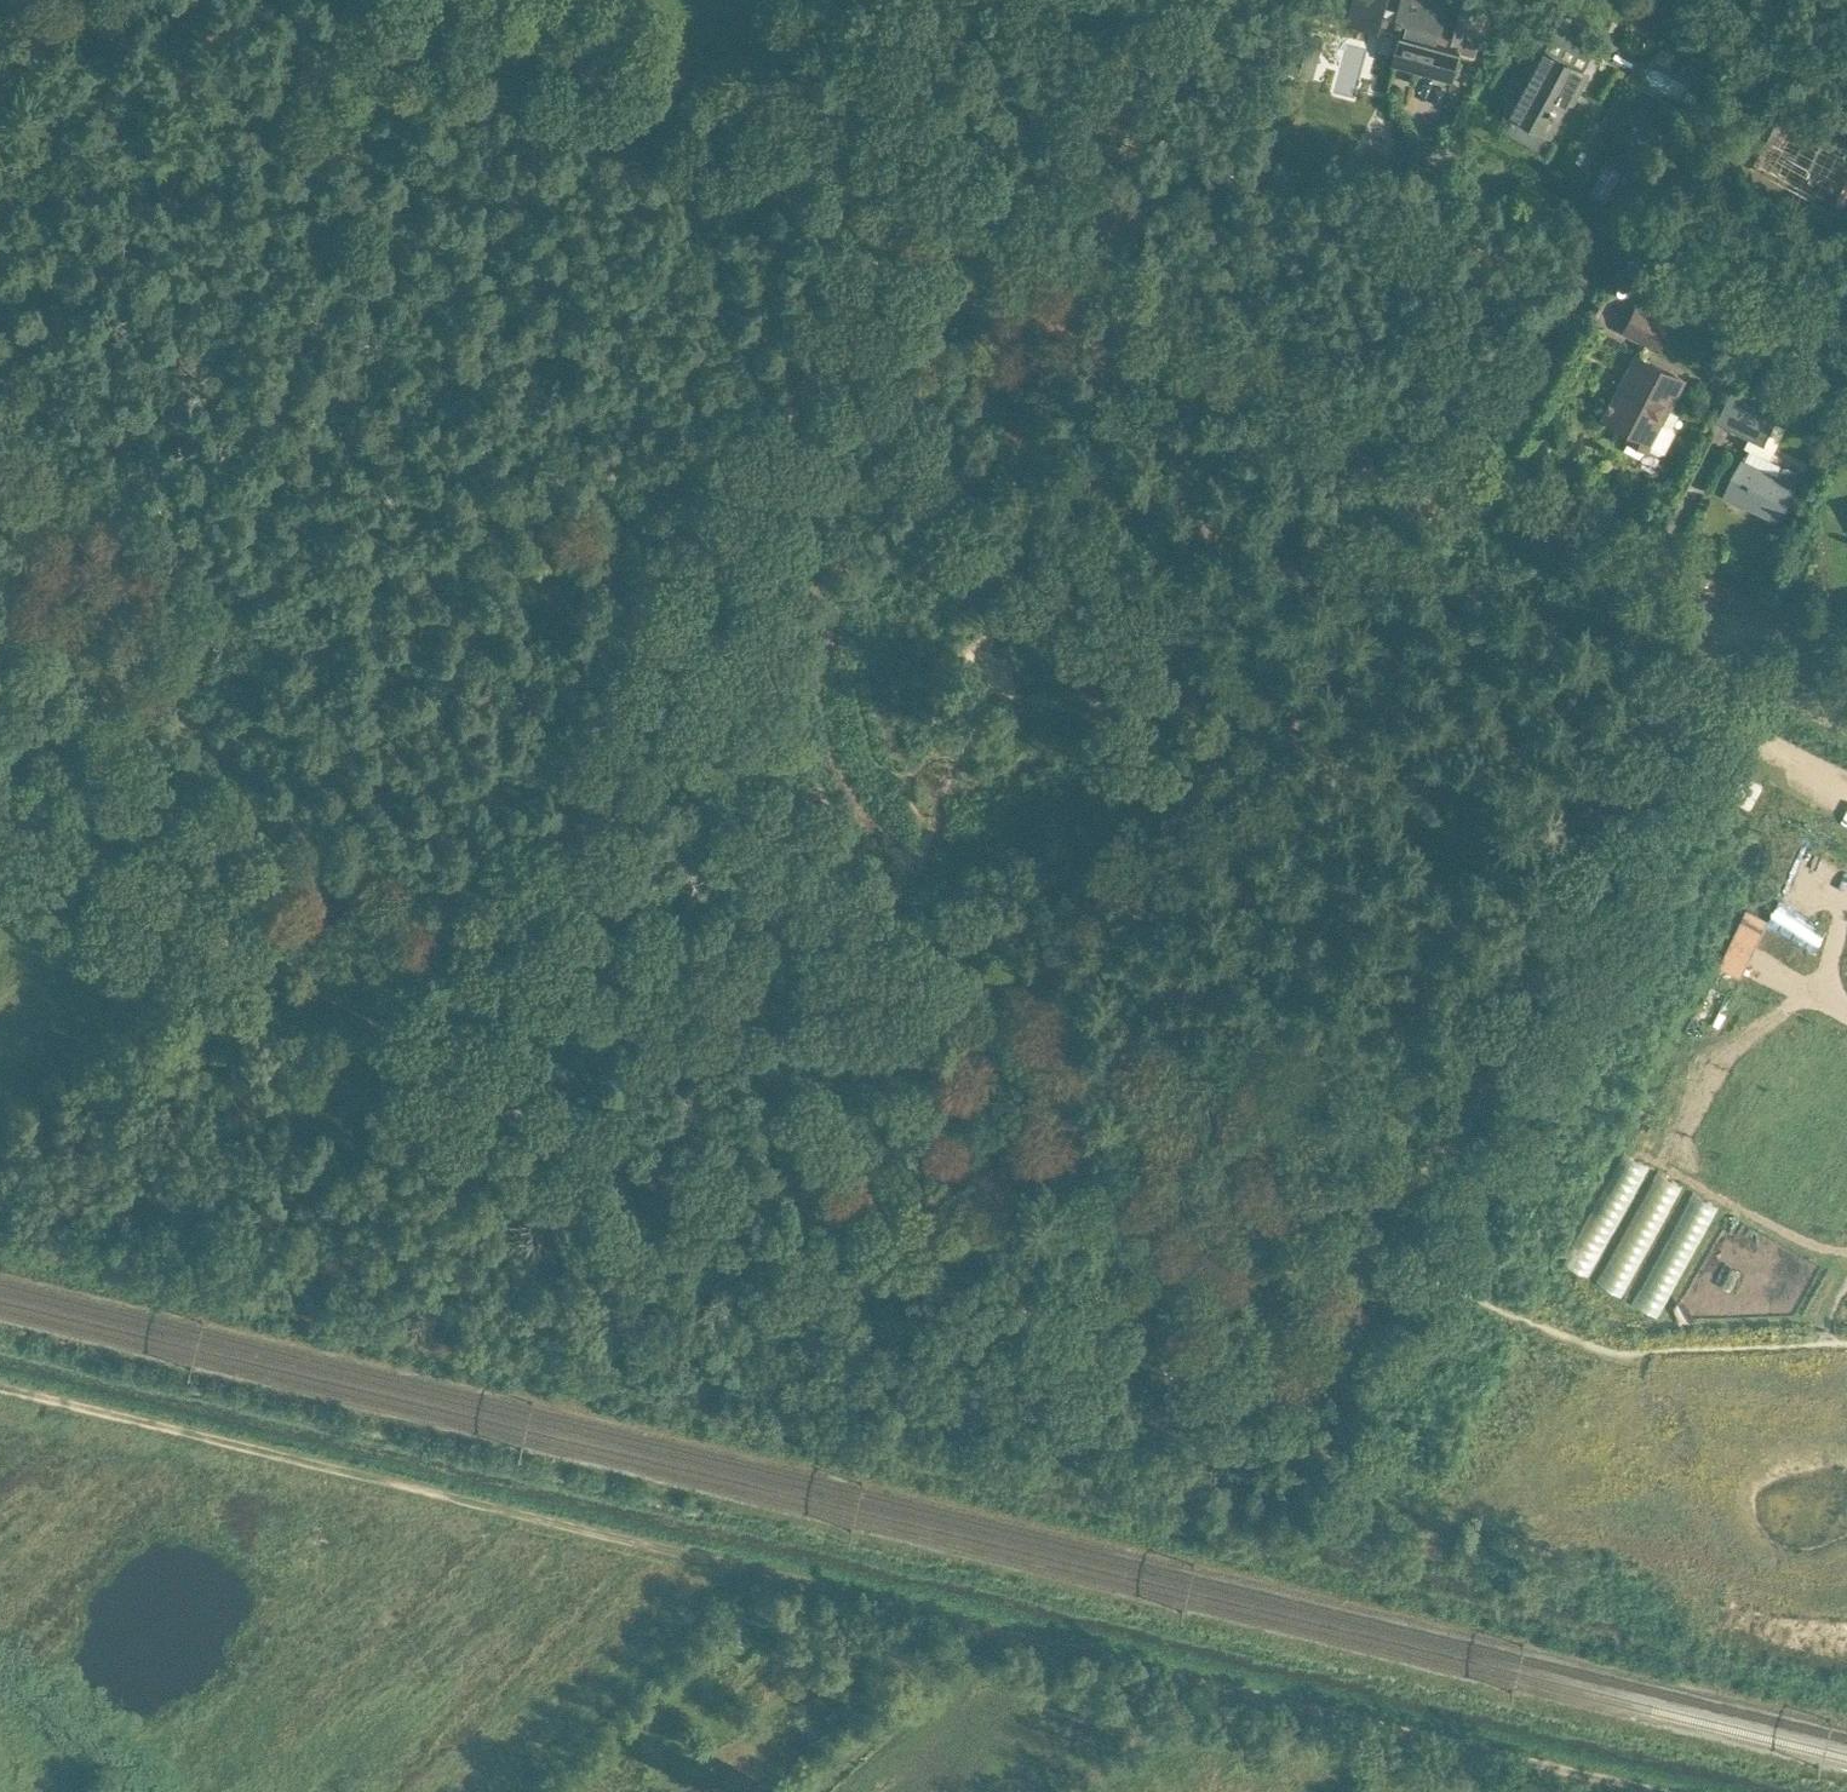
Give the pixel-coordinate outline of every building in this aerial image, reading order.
[(1392,61),(1394,61),(1452,77),(1460,50),(1460,49),(1436,43),(1447,1),(1447,0),(1355,0),(1349,20),(1378,28),(1382,12),(1396,16),(1395,19),(1401,21),(1402,18),(1407,19),(1403,33),(1400,32),(1392,61)] [(1492,0),(1465,0),(1463,5),(1447,1),(1436,43),(1460,49),(1460,50),(1474,54),(1477,43),(1480,44),(1492,0)] [(1574,88),(1578,90),(1587,73),(1583,71),(1591,56),(1582,51),(1592,34),(1561,17),(1544,50),(1540,48),(1524,77),(1529,79),(1511,113),(1525,120),(1519,130),(1521,135),(1538,144),(1543,143),(1548,133),(1549,133),(1574,88)] [(1627,109),(1649,121),(1661,97),(1640,86),(1627,109)] [(1786,108),(1765,97),(1736,151),(1846,210),(1846,141),(1786,108)] [(1638,303),(1624,331),(1659,350),(1673,322),(1638,303)] [(1792,355),(1792,353),(1792,351),(1791,349),(1790,348),(1789,346),(1788,345),(1786,344),(1784,343),(1782,343),(1780,343),(1779,344),(1777,345),(1775,346),(1774,348),(1773,349),(1773,351),(1773,353),(1773,355),(1773,357),(1774,359),(1775,360),(1777,361),(1779,362),(1780,363),(1782,363),(1784,363),(1786,362),(1788,361),(1789,360),(1790,359),(1791,357),(1792,355)] [(1684,379),(1636,354),(1611,403),(1609,401),(1607,406),(1609,407),(1604,417),(1614,422),(1633,432),(1629,438),(1646,448),(1648,449),(1648,448),(1659,453),(1664,451),(1675,431),(1673,425),(1663,420),(1684,379)] [(1732,385),(1714,419),(1763,444),(1781,409),(1732,385)] [(1741,460),(1725,492),(1777,518),(1793,485),(1792,485),(1798,472),(1784,465),(1784,467),(1748,449),(1742,460),(1741,460)]
